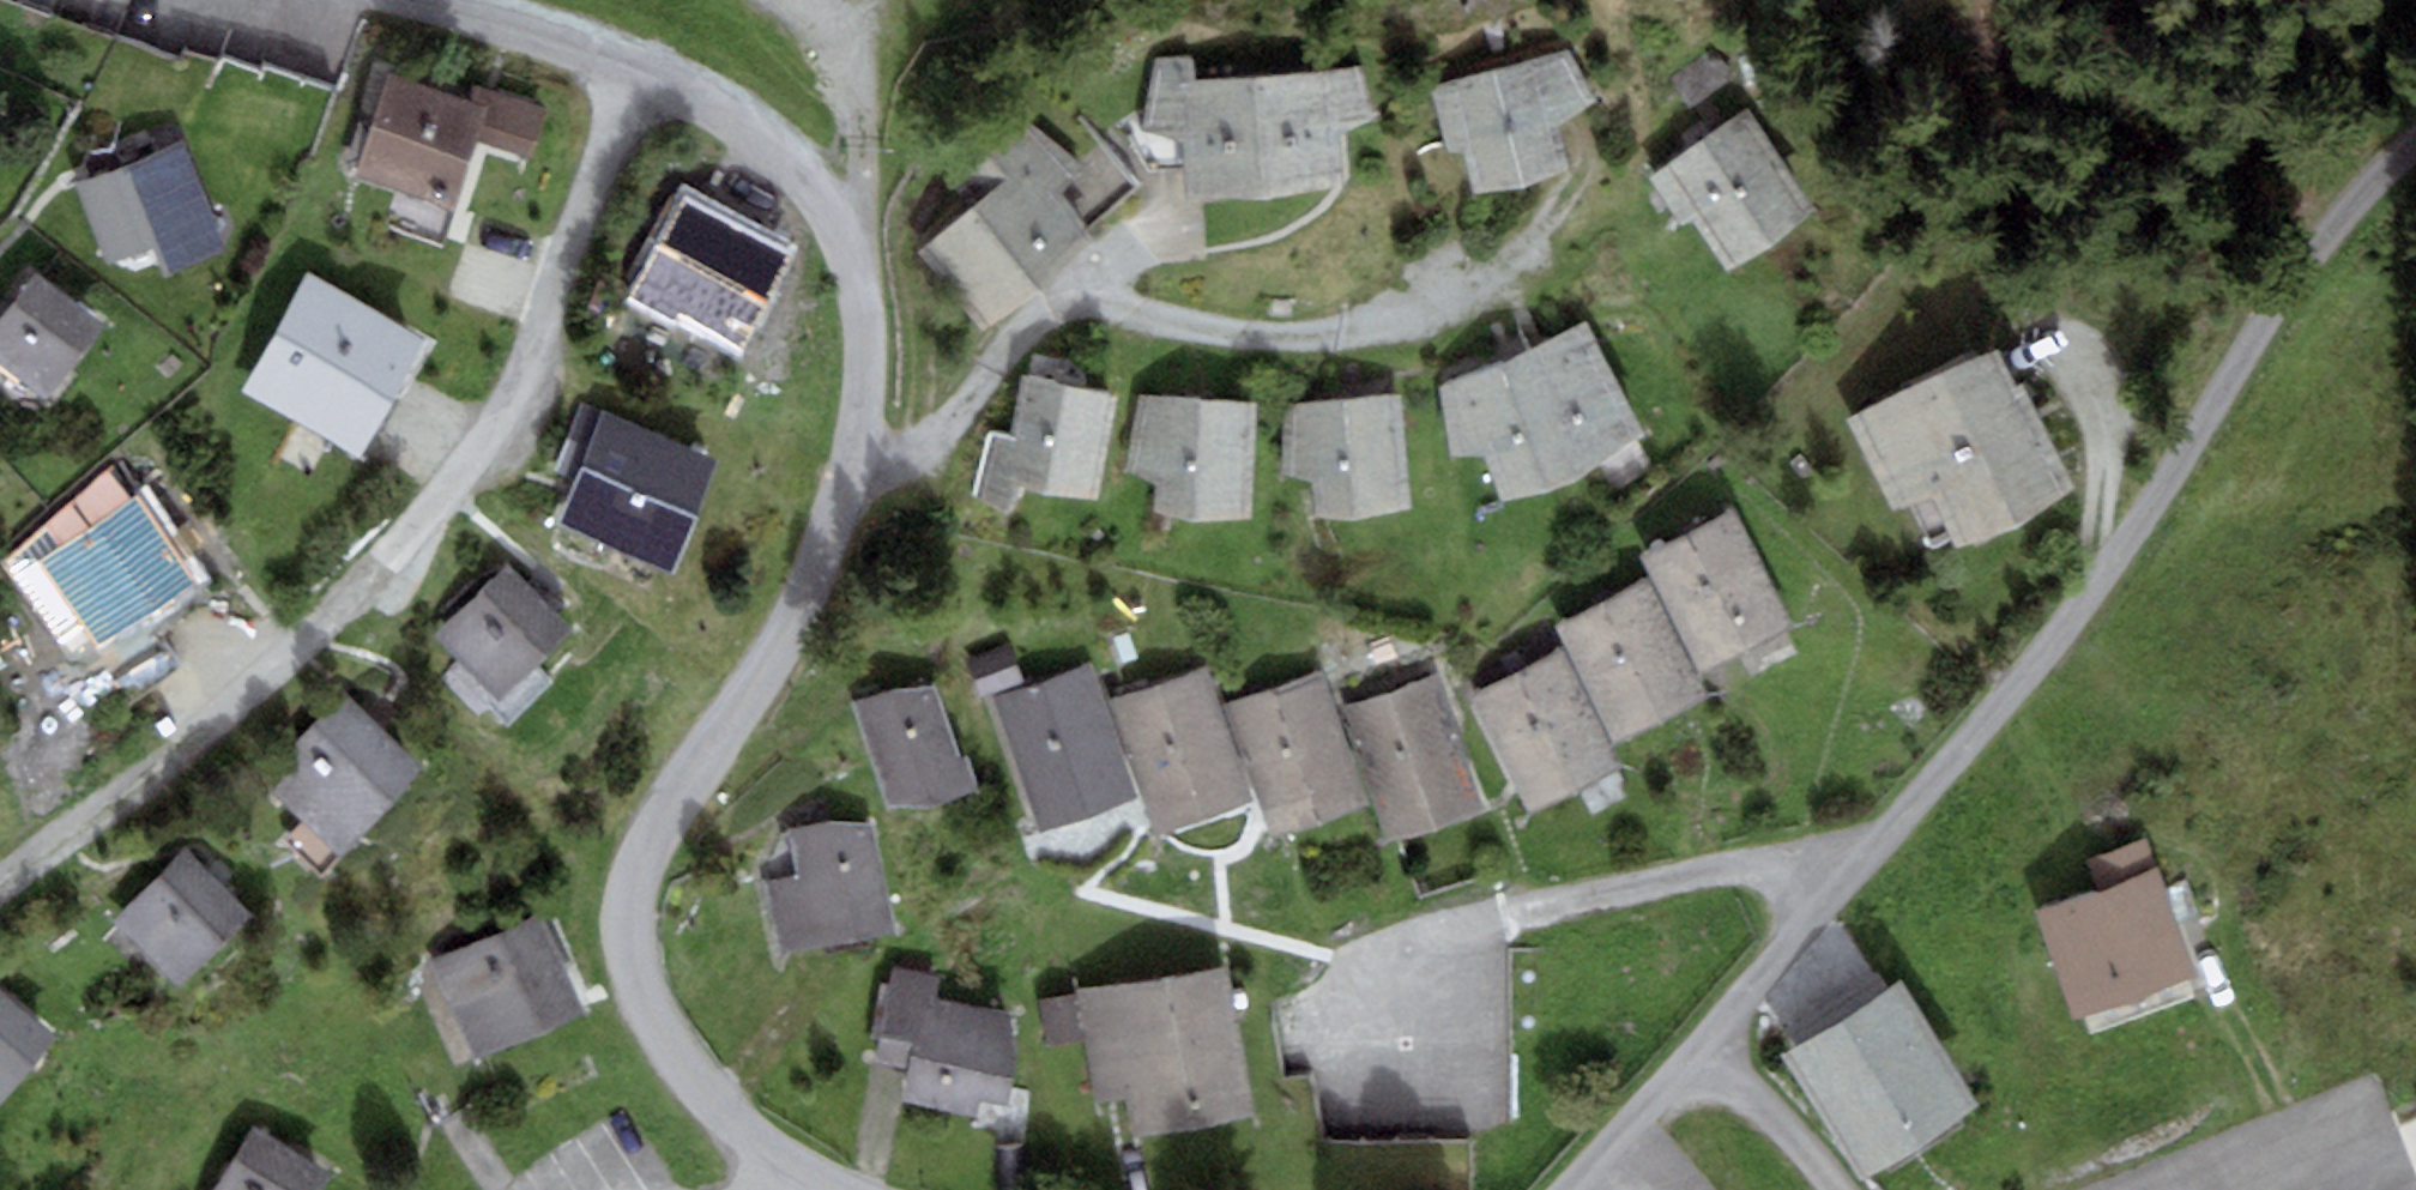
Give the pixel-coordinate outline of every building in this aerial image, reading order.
[(1567,49),(1428,85),(1448,151),(1462,149),(1472,194),(1569,168),(1558,122),(1595,101),(1567,49)] [(1710,50),(1668,76),(1687,107),(1733,75),(1710,50)] [(1193,55),(1153,57),(1140,129),(1181,141),(1184,197),(1344,186),(1338,133),(1374,115),(1359,65),(1195,78),(1193,55)] [(472,101),(388,74),(354,178),(452,210),(476,139),(531,157),(547,109),(477,86),(472,101)] [(1745,108),(1647,176),(1680,225),(1690,218),(1726,271),(1815,210),(1745,108)] [(914,251),(982,332),(1096,237),(1061,187),(1085,166),(1022,116),(947,179),(968,206),(914,251)] [(179,138),(73,182),(107,264),(149,247),(160,275),(225,248),(179,138)] [(789,249),(685,196),(633,296),(677,319),(680,312),(741,343),(789,249)] [(35,271),(0,315),(0,362),(48,399),(105,326),(35,271)] [(425,339),(308,272),(240,391),(357,458),(425,339)] [(1584,321),(1440,387),(1452,457),(1481,454),(1503,503),(1570,482),(1644,432),(1584,321)] [(1997,345),(1846,418),(1892,513),(1934,493),(1957,540),(2071,485),(2021,381),(2015,384),(1997,345)] [(985,430),(970,495),(1009,514),(1016,483),(1095,500),(1116,394),(1020,372),(1009,432),(985,430)] [(1254,402),(1136,394),(1124,469),(1152,485),(1150,513),(1253,518),(1254,402)] [(1402,394),(1282,404),(1285,477),(1314,482),(1318,517),(1414,508),(1402,394)] [(716,458),(582,403),(554,470),(576,479),(559,522),(671,568),(716,458)] [(136,495),(37,561),(94,646),(193,580),(136,495)] [(1793,625),(1731,506),(1638,554),(1700,673),(1793,625)] [(506,561),(432,632),(498,700),(571,629),(506,561)] [(1553,625),(1614,742),(1706,695),(1645,578),(1553,625)] [(1007,643),(966,657),(979,696),(1021,682),(1007,643)] [(1465,694),(1527,815),(1621,767),(1559,646),(1465,694)] [(992,697),(1039,831),(1136,797),(1089,663),(992,697)] [(1107,698),(1153,832),(1250,799),(1203,665),(1107,698)] [(1223,703),(1271,838),(1368,804),(1320,669),(1223,703)] [(1340,707),(1388,841),(1483,806),(1435,673),(1340,707)] [(891,686),(849,700),(887,806),(935,804),(976,790),(963,754),(956,756),(934,683),(891,686)] [(344,687),(256,777),(300,821),(287,834),(325,870),(426,767),(344,687)] [(795,872),(763,878),(778,956),(894,934),(872,823),(827,820),(787,828),(795,872)] [(2095,888),(2034,911),(2073,1016),(2194,972),(2144,836),(2084,858),(2095,888)] [(184,846),(109,922),(177,989),(252,913),(184,846)] [(539,912),(427,961),(471,1060),(583,1011),(539,912)] [(1230,961),(1077,989),(1098,1103),(1125,1098),(1132,1137),(1258,1114),(1230,961)] [(935,979),(896,970),(875,1061),(908,1069),(900,1103),(973,1120),(978,1102),(1006,1108),(1018,1058),(1009,1015),(931,997),(935,979)] [(1858,1180),(1980,1103),(1900,977),(1778,1053),(1858,1180)] [(0,989),(0,1099),(57,1035),(0,989)] [(1083,1039),(1074,992),(1036,998),(1045,1046),(1083,1039)] [(253,1127),(213,1189),(324,1189),(333,1176),(253,1127)]
